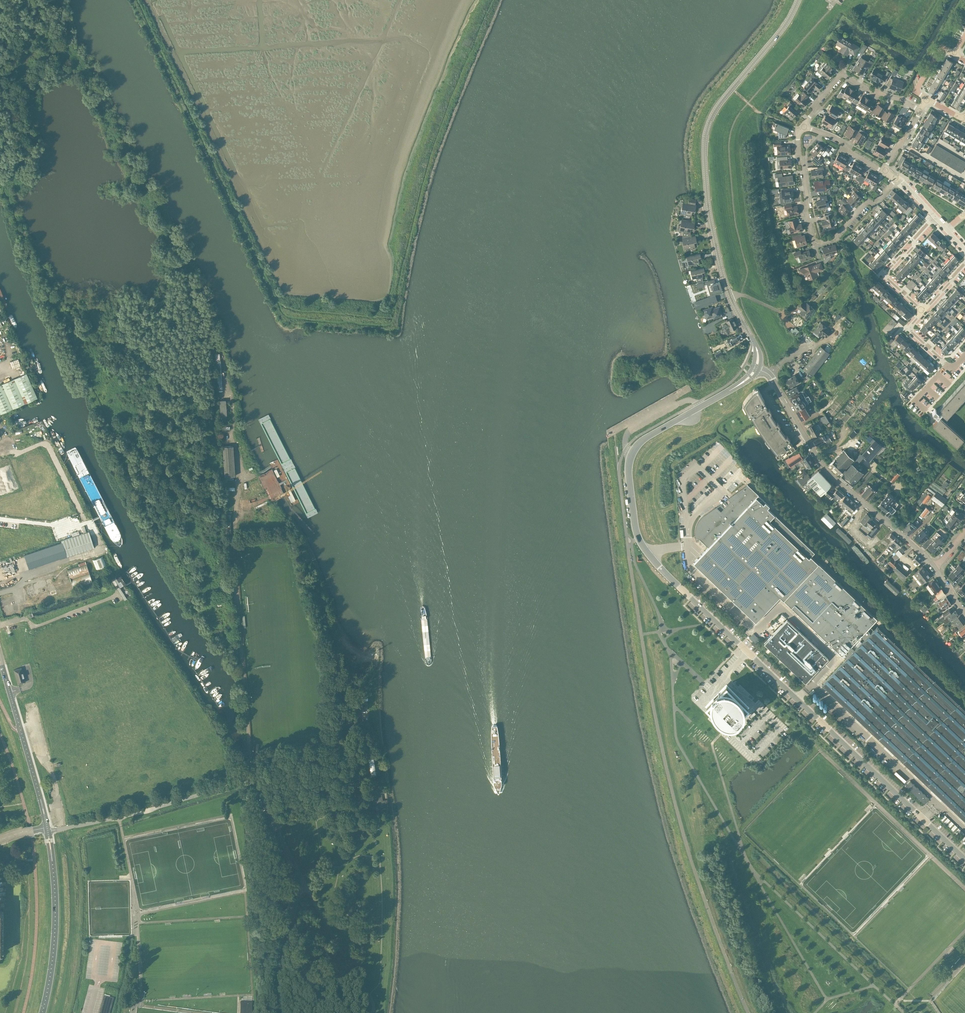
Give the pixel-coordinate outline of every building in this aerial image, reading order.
[(840,50),(847,55),(849,51),(854,54),(858,47),(841,37),(836,44),(842,47),(840,50)] [(860,56),(853,69),(855,70),(855,69),(861,72),(860,73),(863,75),(867,68),(869,69),(874,62),(869,60),(868,62),(862,58),(860,56)] [(947,59),(944,64),(950,68),(953,62),(947,59)] [(821,65),(818,69),(818,71),(819,72),(827,79),(833,72),(831,71),(833,68),(825,61),(821,65)] [(944,64),(940,69),(947,73),(950,68),(944,64)] [(872,79),(878,82),(879,81),(882,82),(883,80),(886,81),(891,73),(888,71),(885,76),(874,69),(870,75),(873,77),(872,79)] [(937,75),(944,78),(946,80),(947,77),(946,77),(948,74),(947,73),(940,69),(937,75)] [(801,85),(810,93),(815,87),(818,90),(821,86),(817,82),(819,80),(812,74),(809,76),(811,78),(808,82),(805,80),(801,85)] [(934,80),(940,84),(944,78),(937,75),(934,80)] [(894,88),(900,91),(904,82),(893,78),(893,79),(890,78),(886,84),(890,86),(889,88),(893,90),(894,88)] [(931,85),(937,89),(940,84),(934,80),(931,85)] [(928,90),(934,94),(937,89),(931,85),(928,90)] [(842,95),(847,98),(852,89),(849,87),(849,88),(847,86),(844,92),(841,90),(837,96),(840,98),(842,95)] [(850,104),(853,105),(856,99),(854,98),(857,93),(855,91),(852,89),(847,98),(852,101),(850,104)] [(795,100),(803,107),(807,102),(805,100),(808,96),(803,91),(800,95),(799,95),(795,100)] [(964,101),(964,98),(958,94),(955,99),(963,104),(964,101)] [(857,105),(862,107),(868,98),(865,97),(864,97),(862,96),(859,101),(856,99),(853,105),(856,107),(857,105)] [(866,113),(868,114),(872,109),(869,107),(872,102),(870,100),(868,98),(862,107),(867,110),(866,113)] [(954,106),(960,109),(963,104),(955,99),(951,105),(953,107),(954,106)] [(784,113),(791,119),(797,112),(795,111),(797,108),(790,102),(788,105),(789,106),(787,108),(788,109),(784,113)] [(876,114),(881,117),(885,111),(882,109),(883,108),(878,104),(875,108),(874,108),(870,114),(874,117),(876,114)] [(828,115),(835,119),(838,114),(840,115),(843,111),(836,107),(836,108),(832,106),(828,111),(830,112),(828,115)] [(881,117),(891,123),(894,116),(893,116),(894,114),(889,111),(888,113),(885,111),(881,117)] [(927,119),(934,123),(938,117),(930,113),(927,119)] [(825,126),(829,128),(835,119),(828,115),(827,118),(825,117),(822,122),(826,125),(825,126)] [(892,125),(900,130),(902,127),(903,128),(907,122),(906,121),(907,119),(901,116),(900,118),(897,116),(892,125)] [(923,125),(930,130),(934,123),(927,119),(923,125)] [(778,131),(778,138),(786,137),(785,134),(786,134),(789,128),(776,123),(774,129),(778,131)] [(944,130),(950,134),(954,127),(949,123),(944,130)] [(919,131),(927,136),(930,130),(923,125),(919,131)] [(852,136),(855,138),(858,131),(849,126),(847,130),(848,130),(845,134),(851,138),(852,136)] [(950,134),(955,137),(959,130),(954,127),(950,134)] [(856,141),(862,144),(864,140),(865,141),(869,134),(860,129),(858,131),(855,138),(857,139),(856,141)] [(955,137),(961,140),(964,133),(959,130),(955,137)] [(916,138),(923,142),(927,136),(919,131),(916,138)] [(878,144),(884,148),(886,146),(888,147),(891,141),(887,139),(887,138),(883,135),(878,144)] [(911,147),(919,152),(921,149),(919,148),(923,142),(916,138),(912,144),(913,144),(911,147)] [(777,146),(778,155),(790,154),(789,145),(781,145),(781,141),(774,142),(774,146),(777,146)] [(814,148),(822,154),(825,150),(828,152),(830,150),(826,146),(824,148),(818,143),(814,148)] [(877,155),(881,158),(884,152),(883,151),(884,148),(878,144),(872,154),(876,156),(877,155)] [(811,160),(817,165),(822,159),(819,157),(822,154),(814,148),(810,152),(815,156),(811,160)] [(834,162),(839,165),(844,156),(839,153),(835,160),(832,159),(829,164),(832,165),(834,162)] [(900,167),(906,171),(910,163),(904,160),(905,158),(902,155),(897,164),(900,166),(900,167)] [(842,171),(844,173),(847,168),(845,166),(849,159),(844,156),(839,165),(843,168),(842,171)] [(780,160),(780,168),(791,167),(790,159),(785,160),(785,157),(779,157),(779,160),(780,160)] [(851,172),(854,174),(859,165),(854,162),(850,169),(847,168),(844,173),(849,176),(851,172)] [(906,171),(912,174),(916,167),(910,163),(906,171)] [(857,180),(860,182),(863,176),(860,175),(864,168),(859,165),(854,174),(859,177),(857,180)] [(811,171),(812,178),(823,177),(822,170),(823,169),(823,166),(817,167),(817,170),(811,171)] [(912,174),(918,178),(923,171),(916,167),(912,174)] [(864,180),(869,183),(874,174),(869,171),(865,178),(863,176),(860,182),(862,183),(864,180)] [(918,178),(924,182),(929,174),(923,171),(918,178)] [(778,177),(779,187),(794,185),(792,175),(782,176),(782,173),(775,174),(775,178),(778,177)] [(872,189),(875,191),(878,185),(875,184),(879,177),(874,174),(869,183),(874,186),(872,189)] [(924,182),(931,185),(935,178),(929,174),(924,182)] [(932,186),(939,190),(943,183),(937,179),(932,186)] [(814,181),(815,191),(826,190),(826,185),(830,185),(829,180),(814,181)] [(939,190),(945,194),(949,186),(943,183),(939,190)] [(850,195),(858,202),(862,198),(856,193),(858,190),(854,186),(851,189),(854,191),(850,195)] [(945,194),(951,197),(956,190),(949,186),(945,194)] [(780,198),(781,204),(791,202),(790,200),(793,200),(792,196),(793,196),(792,188),(782,190),(783,197),(780,198)] [(891,197),(895,201),(901,195),(898,193),(897,194),(895,192),(892,190),(886,196),(890,199),(891,197)] [(951,197),(957,201),(962,194),(963,191),(961,190),(959,192),(956,190),(951,197)] [(842,199),(846,203),(848,201),(854,206),(858,202),(850,195),(847,199),(844,197),(842,199)] [(896,205),(898,207),(904,200),(903,199),(904,198),(901,195),(895,201),(898,204),(896,205)] [(816,201),(818,210),(827,208),(826,202),(827,202),(826,196),(820,197),(821,200),(816,201)] [(681,213),(692,215),(692,213),(695,214),(696,205),(695,204),(696,199),(689,198),(688,203),(683,202),(681,213)] [(838,209),(845,216),(850,211),(844,206),(846,203),(842,199),(840,202),(842,204),(838,209)] [(898,208),(902,212),(909,204),(904,200),(898,207),(898,208)] [(786,209),(788,216),(799,213),(797,206),(792,207),(791,204),(784,205),(785,209),(786,209)] [(904,212),(907,215),(913,208),(910,206),(904,212)] [(877,212),(883,218),(887,213),(882,209),(880,210),(879,210),(877,212)] [(875,216),(874,218),(879,222),(883,218),(877,212),(874,215),(875,216)] [(916,213),(912,218),(918,223),(921,221),(920,220),(921,218),(916,213)] [(827,226),(828,230),(835,228),(831,214),(824,215),(826,220),(822,221),(823,227),(827,226)] [(874,218),(870,222),(875,227),(879,222),(874,218)] [(912,218),(908,222),(913,227),(915,225),(916,226),(918,223),(912,218)] [(684,231),(685,238),(690,237),(689,234),(690,232),(691,230),(694,231),(695,222),(682,219),(681,225),(679,226),(680,230),(680,231),(682,231),(684,231)] [(789,227),(791,233),(803,230),(801,223),(797,224),(796,219),(785,222),(785,223),(786,227),(787,227),(789,227)] [(866,227),(871,231),(873,233),(875,231),(872,229),(875,227),(870,222),(866,227)] [(908,222),(904,227),(909,231),(913,227),(908,222)] [(861,230),(867,236),(871,231),(866,227),(864,228),(863,227),(861,230)] [(904,227),(900,231),(905,236),(909,231),(904,227)] [(857,236),(863,240),(867,236),(861,230),(858,233),(859,234),(857,236)] [(900,231),(896,236),(902,241),(905,238),(904,238),(905,236),(900,231)] [(928,238),(932,242),(937,237),(932,233),(928,238)] [(793,240),(794,246),(797,245),(797,246),(806,243),(804,236),(802,237),(801,234),(792,237),(793,240)] [(682,238),(685,249),(695,247),(695,245),(698,244),(696,235),(690,237),(685,238),(682,238)] [(853,240),(858,245),(863,240),(857,236),(853,240)] [(896,236),(892,240),(897,245),(898,243),(899,244),(902,241),(896,236)] [(932,242),(937,246),(941,241),(937,237),(932,242)] [(892,240),(888,245),(893,249),(897,245),(892,240)] [(937,246),(941,250),(946,245),(941,241),(937,246)] [(821,255),(824,263),(825,263),(831,258),(830,255),(834,254),(833,252),(837,251),(835,245),(823,248),(824,254),(821,255)] [(888,245),(884,249),(889,254),(893,249),(888,245)] [(916,253),(921,257),(925,253),(920,248),(916,253)] [(884,249),(880,254),(885,258),(889,254),(884,249)] [(799,256),(801,262),(808,259),(808,258),(811,257),(809,251),(801,253),(800,251),(794,253),(795,257),(799,256)] [(693,264),(695,267),(697,265),(697,266),(698,266),(697,263),(700,262),(699,260),(702,260),(700,253),(687,256),(689,265),(693,264)] [(912,257),(917,262),(921,257),(916,253),(912,257)] [(880,254),(876,258),(882,264),(884,261),(883,260),(885,258),(880,254)] [(950,259),(955,264),(959,259),(954,255),(950,259)] [(908,262),(913,266),(917,262),(912,257),(908,262)] [(869,264),(873,268),(875,266),(877,267),(878,266),(879,266),(882,264),(876,258),(872,263),(871,262),(869,264)] [(946,264),(951,268),(955,264),(950,259),(946,264)] [(904,266),(909,271),(913,266),(908,262),(904,266)] [(807,275),(808,279),(817,276),(815,272),(823,269),(820,263),(811,267),(810,265),(798,270),(801,277),(807,275)] [(941,268),(947,273),(951,268),(946,264),(941,268)] [(900,271),(905,275),(909,271),(904,266),(900,271)] [(691,270),(692,279),(703,277),(703,275),(705,274),(704,267),(691,270)] [(936,271),(942,277),(947,273),(941,268),(940,267),(936,271)] [(895,275),(901,280),(905,275),(900,271),(895,275)] [(933,277),(938,281),(942,277),(936,271),(932,276),(933,277)] [(929,281),(934,286),(938,281),(933,277),(929,281)] [(906,286),(908,288),(914,282),(911,279),(906,286)] [(872,286),(876,290),(881,284),(878,281),(877,282),(876,281),(871,285),(870,284),(868,287),(870,289),(872,286)] [(925,286),(930,290),(934,286),(929,281),(925,286)] [(712,284),(714,291),(721,289),(719,282),(712,284)] [(908,288),(911,290),(916,284),(914,282),(908,288)] [(876,290),(880,294),(885,289),(883,287),(884,286),(881,284),(876,290)] [(817,292),(820,294),(826,288),(823,286),(817,292)] [(921,290),(926,295),(927,296),(930,293),(929,292),(930,290),(925,286),(921,290)] [(880,294),(885,298),(889,293),(885,289),(880,294)] [(956,289),(952,293),(957,298),(961,293),(956,289)] [(915,293),(922,299),(926,295),(921,290),(919,292),(917,291),(915,293)] [(885,298),(889,302),(894,297),(889,293),(885,298)] [(952,293),(948,298),(953,302),(957,298),(952,293)] [(694,302),(696,309),(717,301),(715,295),(694,302)] [(889,302),(894,306),(898,301),(894,297),(889,302)] [(946,298),(943,301),(949,307),(951,304),(953,306),(955,304),(953,302),(948,298),(947,299),(946,298)] [(894,306),(898,310),(903,305),(898,301),(894,306)] [(940,306),(945,311),(947,313),(949,311),(947,309),(949,307),(943,301),(940,304),(941,305),(940,306)] [(800,312),(806,318),(810,313),(811,314),(814,309),(807,303),(806,305),(802,302),(797,307),(800,309),(800,308),(802,310),(800,312)] [(898,310),(902,314),(908,308),(905,306),(904,306),(903,305),(898,310)] [(940,306),(936,311),(941,316),(945,311),(940,306)] [(710,317),(711,319),(722,315),(719,307),(712,309),(712,307),(704,310),(707,318),(710,317)] [(902,314),(907,318),(912,313),(910,312),(911,311),(908,308),(902,314)] [(936,311),(932,315),(937,320),(941,316),(936,311)] [(932,315),(928,320),(933,324),(937,320),(932,315)] [(723,325),(724,327),(735,322),(733,318),(726,321),(727,323),(723,325)] [(950,324),(953,326),(958,320),(956,318),(950,324)] [(924,324),(929,329),(931,331),(933,329),(931,327),(933,324),(928,320),(924,324)] [(726,330),(727,332),(737,327),(735,322),(724,327),(726,330)] [(822,333),(826,337),(831,331),(826,328),(827,327),(820,322),(814,331),(820,336),(822,333)] [(920,329),(925,333),(929,329),(924,324),(920,329)] [(953,331),(951,333),(959,340),(963,335),(958,331),(955,333),(953,331)] [(930,339),(932,342),(938,335),(936,333),(930,339)] [(947,337),(949,339),(956,345),(958,342),(957,341),(959,340),(951,333),(947,337)] [(727,340),(731,346),(743,338),(741,334),(737,336),(736,335),(727,340)] [(894,339),(898,344),(904,337),(901,335),(900,336),(898,334),(894,339)] [(932,342),(935,344),(941,338),(938,335),(932,342)] [(898,344),(903,348),(907,342),(906,341),(907,340),(904,337),(898,344)] [(945,344),(950,349),(952,347),(953,348),(956,345),(949,339),(945,344)] [(903,348),(907,352),(912,347),(907,342),(903,348)] [(941,348),(946,353),(950,349),(945,344),(941,348)] [(803,369),(812,375),(829,353),(820,346),(803,369)] [(907,352),(912,356),(916,351),(912,347),(907,352)] [(912,356),(916,360),(921,355),(916,351),(912,356)] [(916,360),(921,364),(925,359),(921,355),(916,360)] [(796,360),(801,367),(807,362),(803,356),(796,360)] [(921,364),(925,368),(931,362),(928,359),(927,360),(925,359),(921,364)] [(925,368),(930,372),(934,367),(933,365),(933,364),(931,362),(925,368)] [(26,373),(0,384),(0,414),(37,398),(26,373)] [(785,380),(790,387),(798,381),(794,375),(785,380)] [(916,375),(912,380),(918,385),(920,382),(919,382),(921,380),(916,375)] [(909,378),(903,385),(910,390),(912,388),(912,389),(914,387),(915,388),(918,385),(912,380),(909,378)] [(943,414),(946,417),(964,396),(964,379),(936,411),(937,412),(939,410),(943,414)] [(786,392),(790,397),(797,393),(796,392),(799,391),(796,386),(793,388),(786,392)] [(780,456),(782,458),(796,450),(793,445),(789,440),(790,440),(790,439),(789,438),(789,437),(788,437),(788,436),(787,436),(787,435),(786,436),(779,427),(780,427),(780,426),(780,425),(779,425),(779,424),(779,423),(778,423),(777,422),(777,423),(776,423),(770,414),(771,413),(772,413),(771,413),(771,412),(771,411),(770,410),(770,409),(769,409),(769,408),(768,409),(765,404),(767,404),(758,387),(754,390),(752,392),(750,393),(748,395),(746,398),(744,401),(743,403),(743,404),(748,414),(749,413),(751,416),(756,425),(760,431),(766,440),(770,445),(777,454),(779,457),(780,456)] [(790,398),(794,404),(805,397),(802,392),(799,394),(798,394),(790,398)] [(795,410),(796,410),(804,406),(803,405),(808,402),(805,397),(794,404),(797,409),(795,410)] [(226,399),(219,400),(221,421),(227,420),(226,399)] [(796,410),(801,420),(809,415),(804,406),(796,410)] [(822,423),(826,424),(829,422),(825,415),(820,418),(822,423)] [(933,425),(956,446),(964,437),(941,416),(940,417),(933,425)] [(807,427),(813,436),(820,432),(814,423),(807,427)] [(813,441),(816,446),(825,440),(821,435),(813,441)] [(874,440),(861,455),(869,462),(872,458),(882,446),(879,444),(879,443),(874,440)] [(233,445),(222,446),(224,476),(235,476),(233,445)] [(830,464),(840,474),(844,469),(854,460),(844,450),(830,464)] [(803,458),(803,459),(806,457),(803,452),(800,454),(799,451),(789,457),(789,456),(785,459),(789,466),(790,466),(803,458)] [(803,459),(808,467),(814,464),(808,455),(806,457),(803,459)] [(839,478),(851,487),(863,473),(852,464),(843,474),(839,478)] [(812,485),(820,495),(831,484),(819,471),(802,484),(807,489),(812,485)] [(895,471),(889,479),(893,482),(897,477),(896,476),(898,474),(895,471)] [(806,472),(798,479),(802,484),(810,477),(806,472)] [(698,536),(709,547),(756,497),(767,507),(769,505),(747,484),(720,513),(715,507),(703,516),(702,517),(701,518),(699,519),(698,521),(697,522),(697,524),(696,526),(696,528),(695,529),(695,531),(695,533),(695,535),(695,537),(698,536)] [(862,495),(868,500),(875,492),(869,486),(862,495)] [(927,489),(934,494),(936,491),(929,486),(927,489)] [(828,488),(824,493),(831,498),(832,497),(837,502),(844,494),(837,489),(834,493),(828,488)] [(916,503),(919,505),(927,494),(924,492),(916,503)] [(937,503),(942,506),(947,499),(936,492),(931,498),(937,503)] [(964,502),(964,492),(964,494),(962,492),(956,499),(962,503),(964,501),(964,502)] [(882,500),(878,505),(886,512),(888,510),(892,514),(896,509),(895,508),(898,503),(895,501),(896,500),(888,494),(882,500)] [(845,495),(839,502),(847,509),(853,502),(845,495)] [(958,703),(878,625),(874,629),(870,626),(877,618),(873,614),(811,556),(815,552),(767,507),(756,497),(709,547),(694,562),(756,621),(780,596),(842,655),(846,659),(822,684),(903,761),(964,820),(964,709),(958,703)] [(847,509),(846,511),(850,514),(852,512),(857,505),(853,502),(847,509)] [(920,514),(924,517),(929,510),(926,507),(920,514)] [(948,513),(959,521),(963,515),(952,507),(948,513)] [(867,513),(860,522),(869,530),(871,528),(875,522),(871,519),(872,518),(867,513)] [(942,521),(952,528),(955,524),(956,525),(959,521),(948,513),(942,521)] [(840,522),(843,524),(848,518),(845,515),(840,522)] [(901,529),(908,535),(916,527),(909,521),(901,529)] [(875,526),(870,533),(869,534),(873,537),(879,530),(875,526)] [(835,531),(848,543),(852,540),(839,527),(835,531)] [(921,543),(923,545),(928,539),(926,537),(928,535),(928,534),(930,532),(925,527),(923,530),(922,529),(915,538),(916,538),(916,539),(917,540),(918,540),(921,543)] [(29,569),(94,547),(90,535),(89,531),(61,540),(62,542),(24,554),(29,569)] [(932,550),(933,552),(943,541),(941,540),(943,538),(937,531),(931,538),(933,540),(928,547),(929,548),(929,549),(931,551),(932,550)] [(891,550),(893,547),(899,540),(896,537),(887,547),(891,550)] [(893,550),(895,553),(897,551),(896,550),(902,542),(899,540),(893,547),(894,549),(893,550)] [(864,562),(866,564),(870,561),(868,558),(858,547),(855,544),(851,547),(854,551),(864,562)] [(893,569),(903,577),(908,572),(898,563),(895,560),(903,554),(899,549),(897,551),(895,553),(887,562),(894,568),(893,569)] [(911,558),(917,565),(922,560),(917,554),(914,557),(913,556),(911,558)] [(103,556),(92,560),(96,569),(106,565),(103,556)] [(92,582),(85,561),(78,564),(79,566),(67,569),(74,588),(85,585),(86,586),(92,584),(92,582)] [(955,580),(961,573),(963,576),(964,574),(964,566),(963,563),(960,566),(959,564),(949,574),(951,576),(950,577),(953,579),(953,578),(955,580)] [(914,573),(917,578),(927,570),(924,567),(923,568),(922,566),(914,573)] [(917,578),(921,583),(930,576),(929,575),(930,574),(927,570),(917,578)] [(883,583),(895,595),(900,590),(887,579),(883,583)] [(928,583),(934,592),(941,588),(934,579),(928,583)] [(935,595),(938,599),(945,594),(942,588),(935,595)] [(938,607),(949,600),(946,596),(938,601),(935,603),(938,607)] [(942,607),(943,609),(951,604),(949,600),(938,607),(939,609),(942,607)] [(944,615),(937,619),(938,621),(942,619),(951,613),(950,611),(950,610),(949,609),(943,613),(944,615)] [(951,613),(942,619),(945,624),(959,615),(955,610),(951,613)] [(958,627),(964,622),(960,615),(953,620),(958,627)] [(764,643),(805,683),(828,658),(787,619),(764,643)] [(18,684),(25,682),(21,667),(14,670),(18,684)] [(711,700),(706,705),(715,713),(716,714),(716,715),(717,716),(718,716),(718,717),(719,717),(720,718),(728,726),(733,721),(734,720),(735,720),(736,720),(737,719),(737,718),(738,717),(739,717),(739,716),(740,716),(740,715),(741,715),(741,714),(742,715),(742,714),(743,713),(743,712),(743,711),(743,710),(748,705),(740,697),(739,696),(738,696),(738,695),(737,694),(736,694),(736,693),(735,693),(734,692),(726,684),(722,689),(720,689),(719,690),(717,691),(717,692),(716,692),(716,693),(715,693),(714,695),(713,696),(712,695),(712,697),(711,699),(711,700)] [(765,702),(731,738),(760,766),(794,730),(775,712),(767,704),(765,702)] [(904,786),(924,804),(925,803),(929,799),(909,781),(904,786)] [(114,999),(104,996),(99,1012),(110,1012),(114,999)] [(241,1012),(251,1012),(252,1003),(241,1002),(241,1012)]
